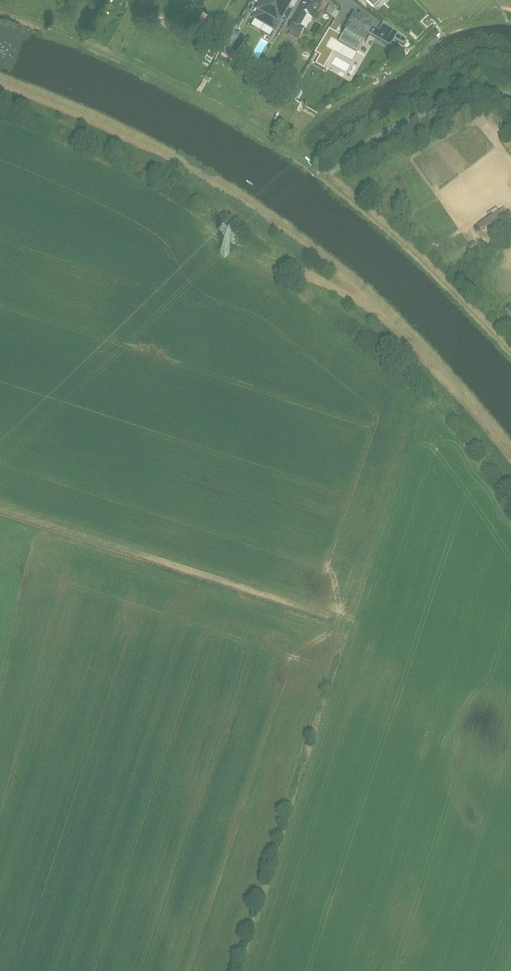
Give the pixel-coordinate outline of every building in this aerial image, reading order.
[(293,3),(289,0),(264,0),(256,13),(280,27),(293,3)] [(314,0),(306,0),(299,14),(312,21),(322,4),(314,0)] [(315,15),(310,31),(325,37),(335,11),(329,9),(325,19),(315,15)] [(358,19),(353,17),(338,42),(350,49),(355,41),(366,48),(376,30),(369,26),(371,22),(360,16),(358,19)] [(241,37),(233,53),(238,55),(246,40),(241,37)] [(503,209),(474,227),(478,233),(507,215),(503,209)]
